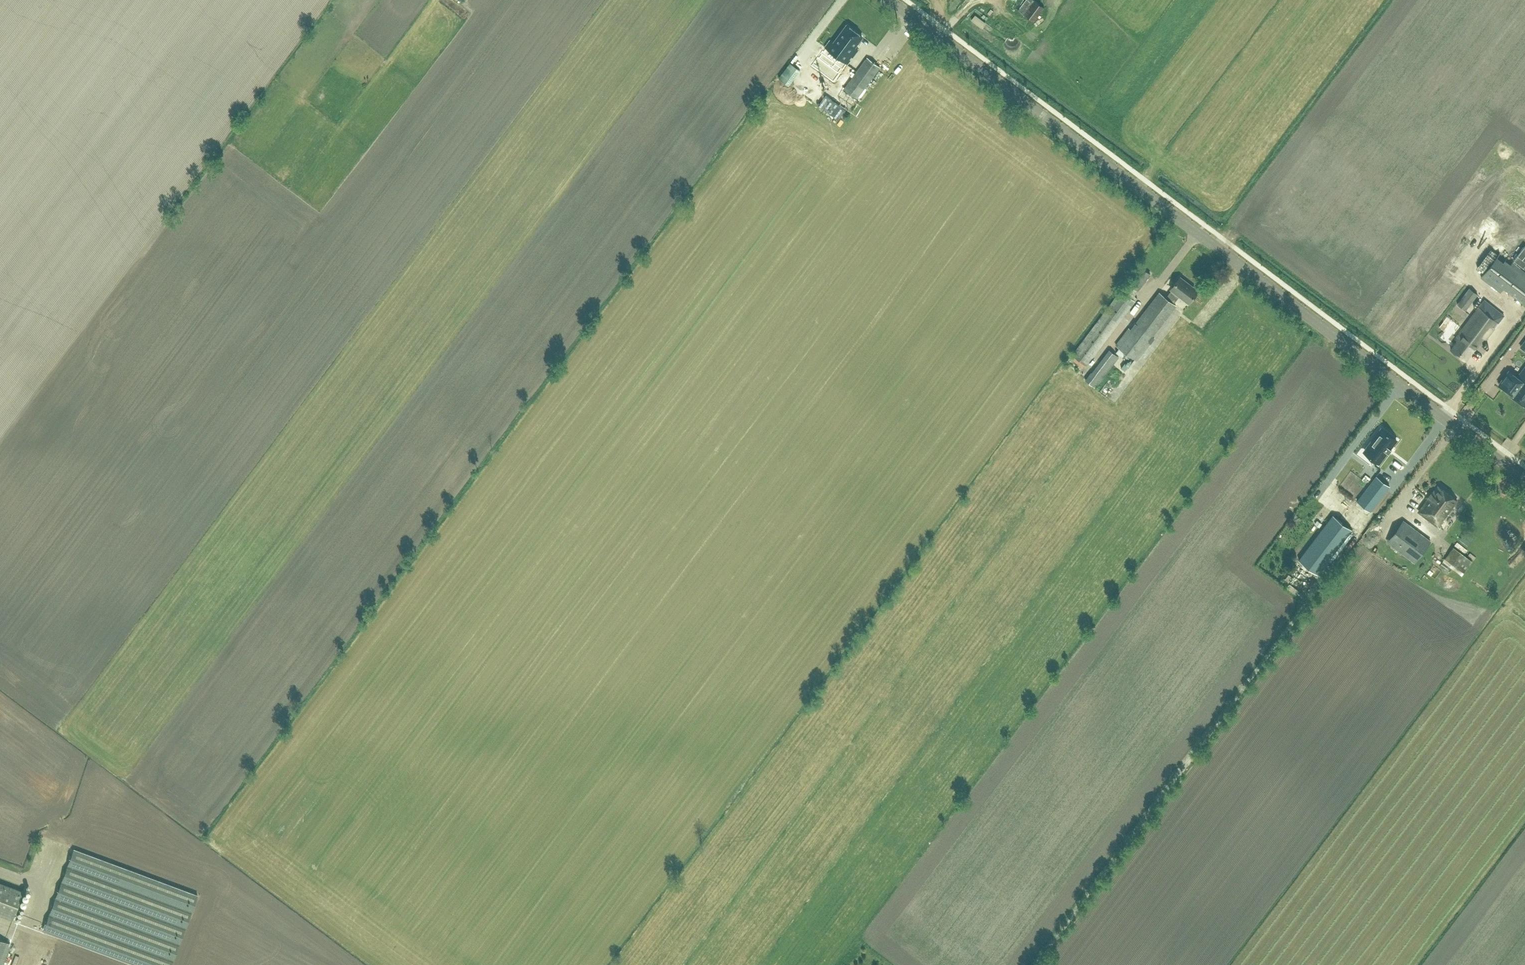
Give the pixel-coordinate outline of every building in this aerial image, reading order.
[(1044,7),(1034,0),(1025,0),(1018,9),(1034,21),(1044,7)] [(812,20),(821,27),(830,16),(821,9),(812,20)] [(833,42),(830,40),(824,47),(847,64),(857,49),(853,47),(862,36),(847,25),(838,36),(833,42)] [(876,44),(881,37),(878,34),(872,40),(876,44)] [(818,55),(820,56),(816,61),(815,60),(811,66),(833,82),(847,64),(824,47),(818,55)] [(880,67),(867,57),(843,89),(856,99),(880,67)] [(790,63),(779,78),(788,85),(800,69),(790,63)] [(846,110),(826,95),(818,105),(838,120),(846,110)] [(1499,252),(1480,276),(1500,291),(1501,289),(1521,305),(1524,299),(1524,272),(1499,252)] [(1133,295),(1150,274),(1139,266),(1121,290),(1120,290),(1073,353),(1087,364),(1137,297),(1133,295)] [(1189,302),(1198,290),(1179,276),(1170,288),(1171,289),(1165,297),(1159,292),(1130,329),(1128,327),(1115,344),(1136,360),(1154,337),(1152,335),(1175,305),(1173,303),(1179,295),(1189,302)] [(1465,310),(1477,294),(1469,288),(1458,304),(1465,310)] [(1479,346),(1503,314),(1484,299),(1455,338),(1458,340),(1450,349),(1465,360),(1477,344),(1479,346)] [(1203,321),(1210,315),(1202,307),(1195,314),(1203,321)] [(1454,321),(1446,315),(1438,326),(1446,332),(1454,321)] [(1112,363),(1103,356),(1085,379),(1095,386),(1112,363)] [(1517,377),(1508,370),(1498,384),(1508,391),(1507,392),(1524,405),(1524,365),(1517,377)] [(1381,428),(1374,437),(1364,451),(1365,452),(1379,462),(1396,439),(1381,428)] [(1370,510),(1389,486),(1376,475),(1357,500),(1370,510)] [(1457,500),(1438,486),(1433,493),(1432,492),(1427,498),(1428,498),(1418,511),(1437,526),(1457,500)] [(1317,573),(1352,529),(1332,514),(1297,559),(1317,573)] [(1413,561),(1430,540),(1403,520),(1387,541),(1413,561)] [(1463,572),(1472,560),(1452,546),(1444,558),(1439,565),(1447,571),(1452,564),(1463,572)] [(1376,563),(1372,571),(1378,574),(1382,566),(1376,563)] [(1285,586),(1292,576),(1288,573),(1281,583),(1285,586)] [(1299,590),(1290,583),(1286,587),(1296,594),(1299,590)] [(43,837),(35,859),(43,862),(51,840),(43,837)] [(75,846),(44,928),(143,964),(171,964),(199,893),(75,846)] [(0,882),(0,915),(12,919),(23,890),(0,882)] [(10,943),(0,939),(0,964),(2,964),(10,943)]
